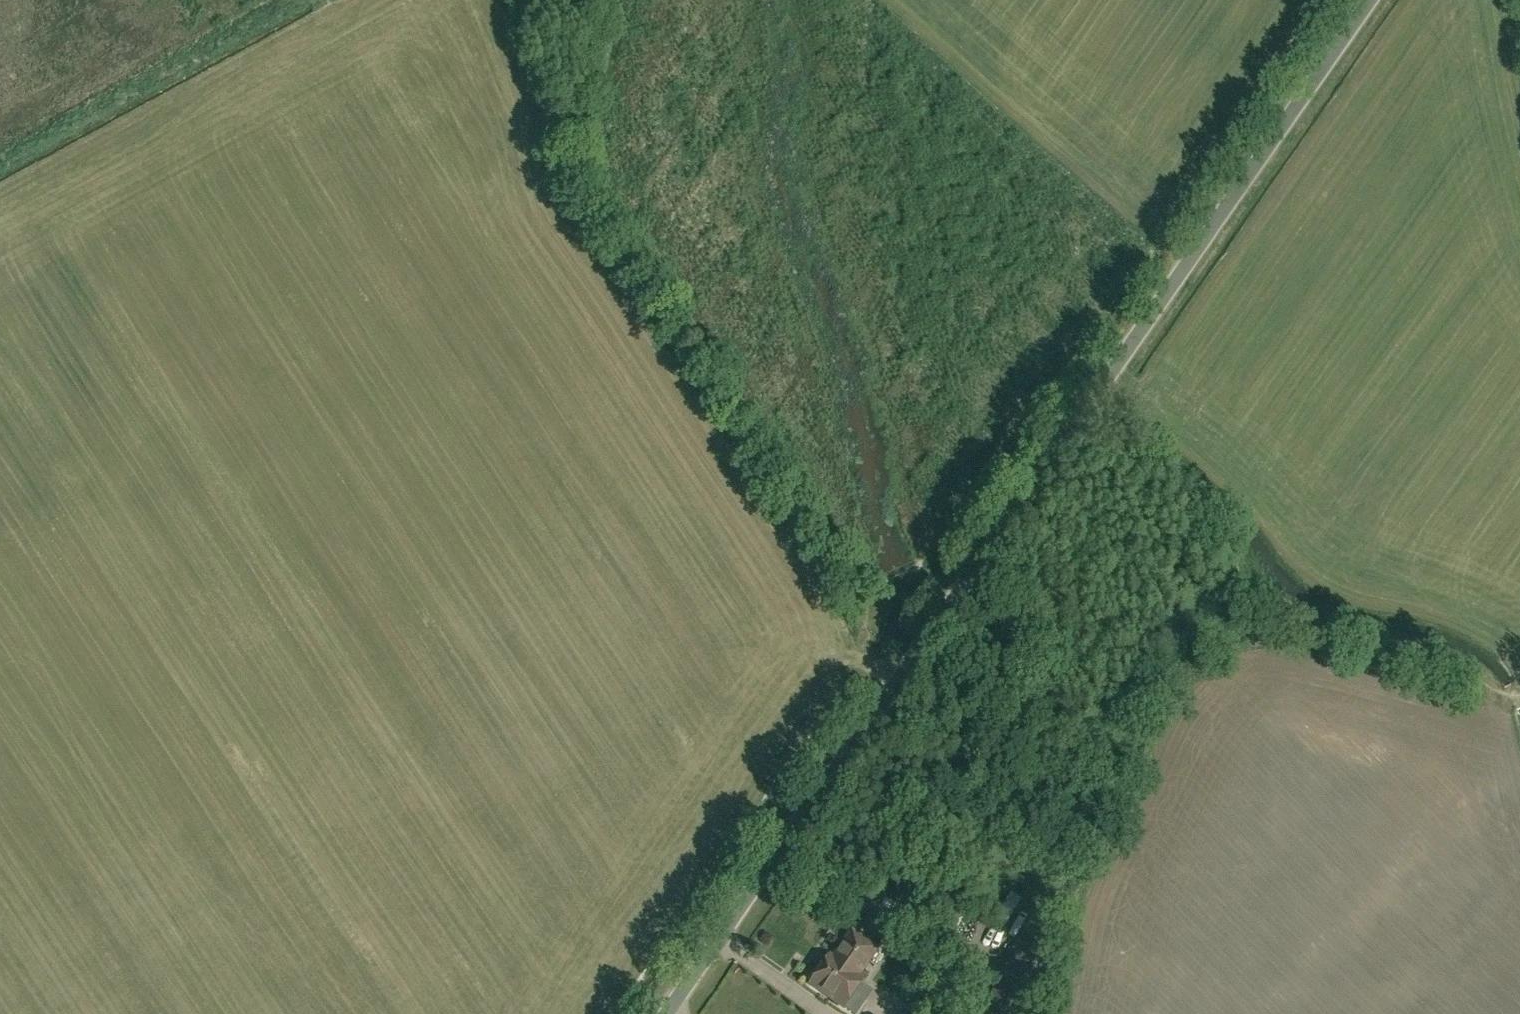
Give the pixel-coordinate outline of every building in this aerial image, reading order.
[(829,956),(809,985),(842,1008),(861,980),(864,982),(867,977),(860,972),(875,949),(850,932),(832,959),(829,956)] [(1032,1003),(1052,964),(1015,945),(979,1013),(1043,1013),(1045,1010),(1032,1003)] [(883,1013),(912,1013),(886,998),(878,1011),(883,1013)]
